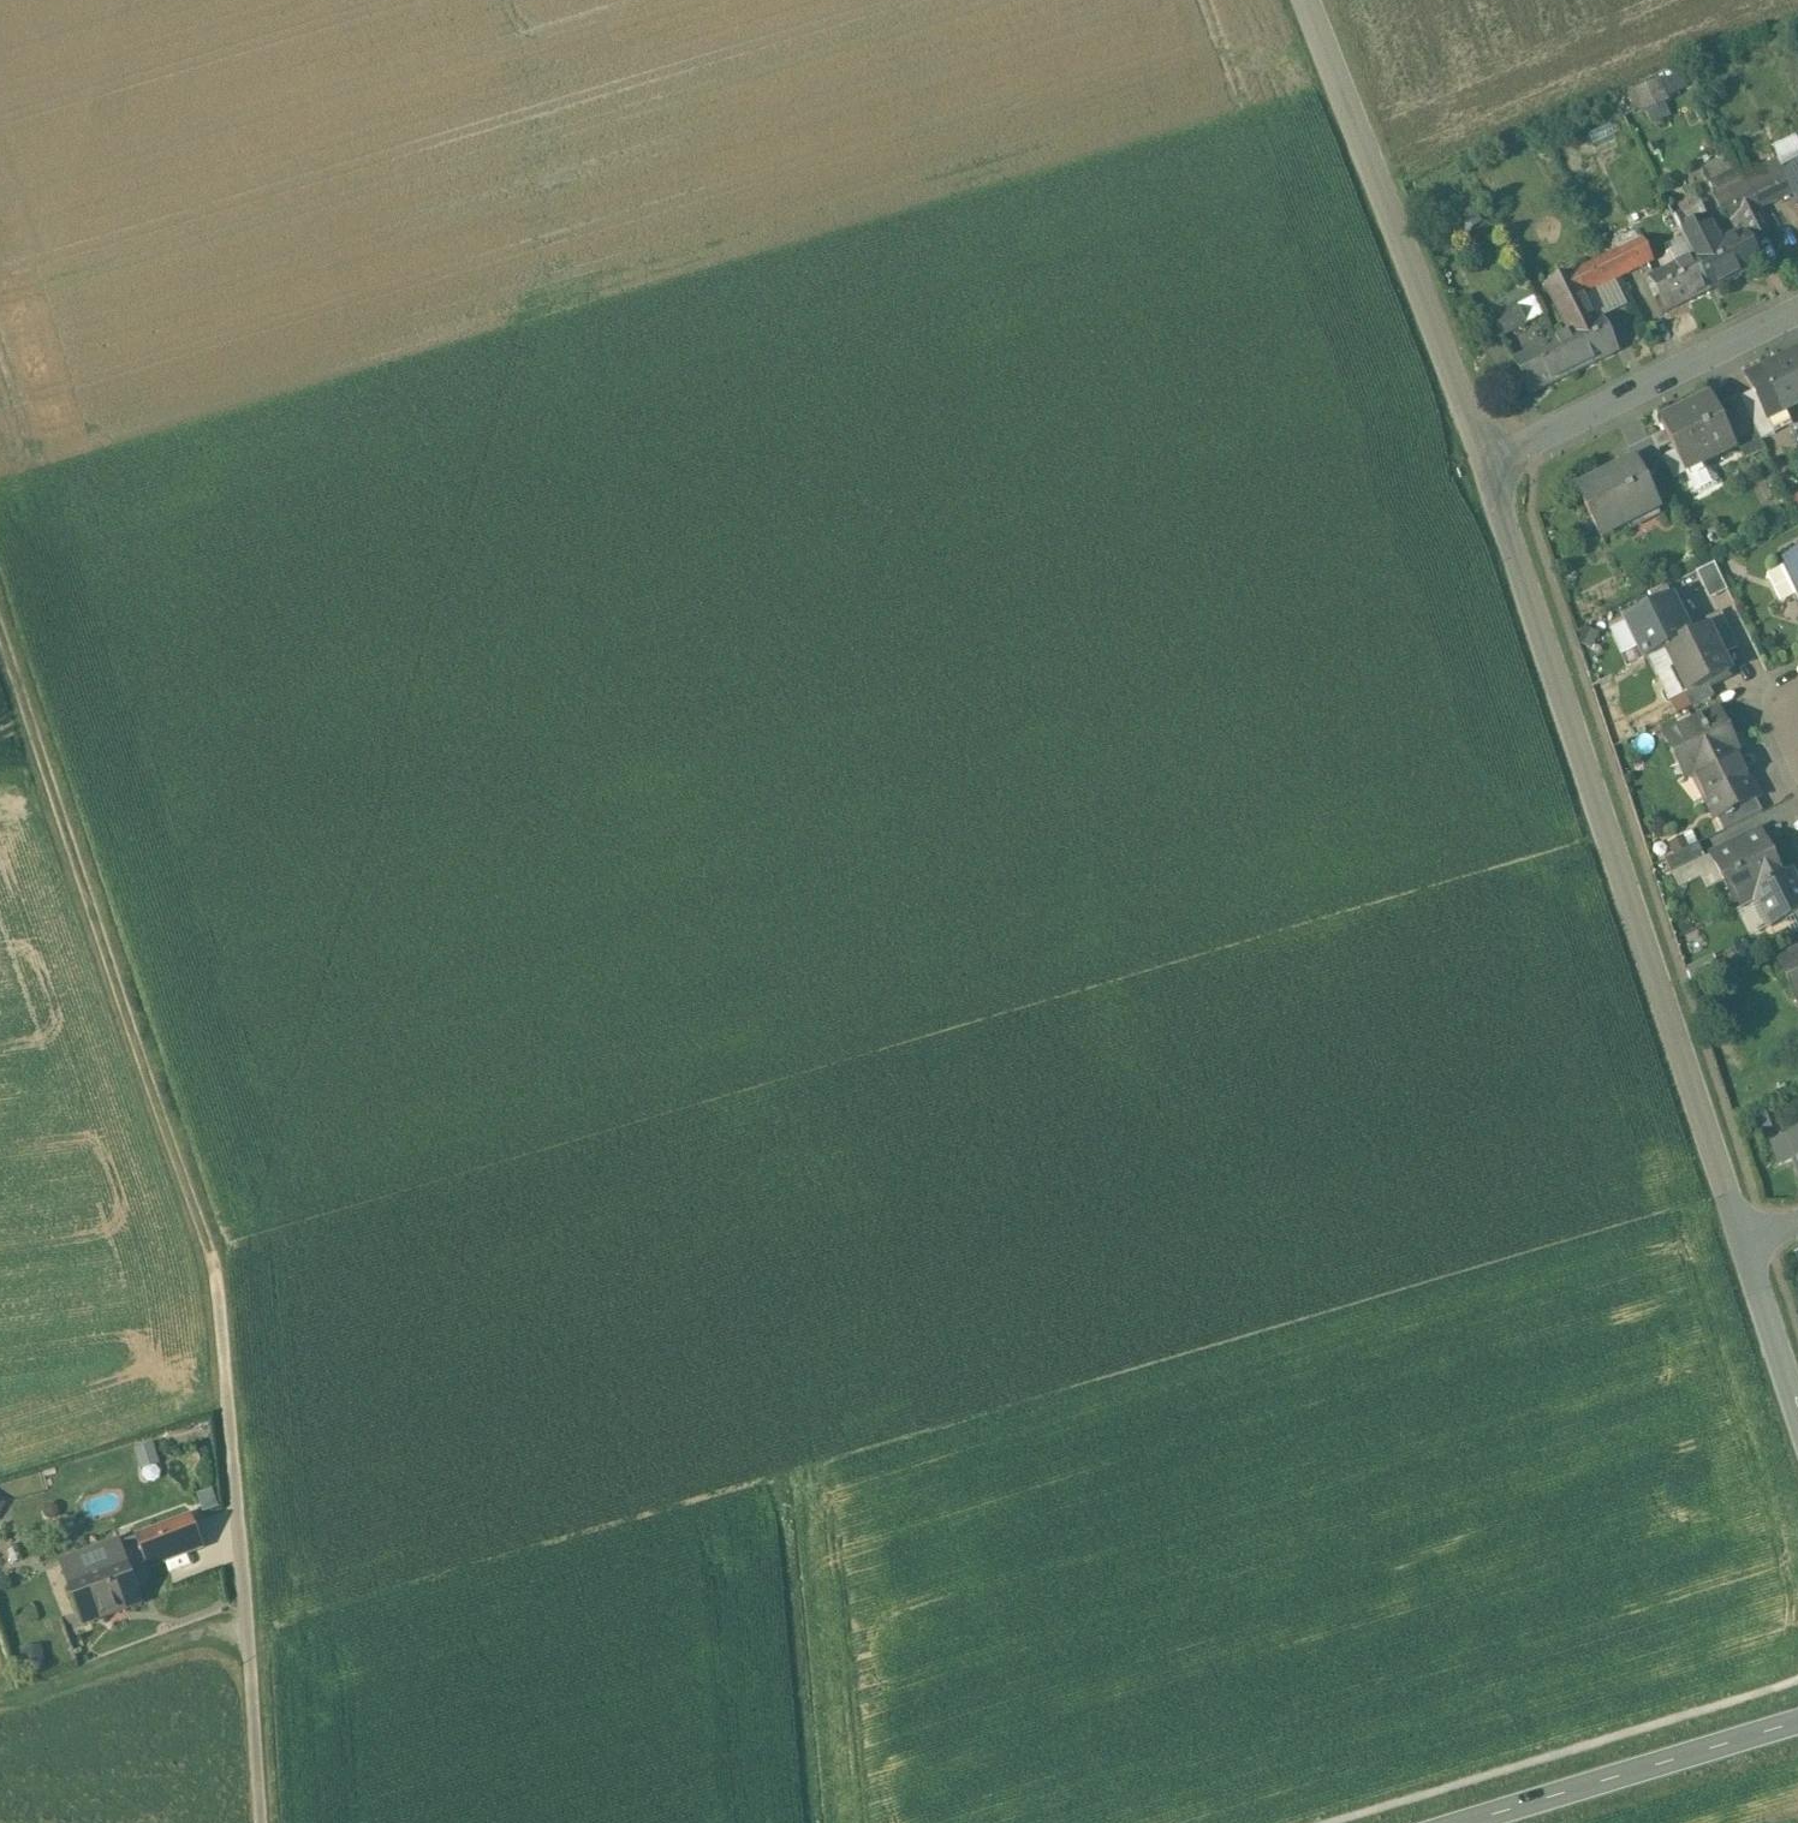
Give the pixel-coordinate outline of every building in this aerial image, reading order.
[(1778,160),(1750,174),(1752,179),(1745,183),(1759,209),(1794,193),(1794,192),(1787,178),(1778,160)] [(1787,178),(1794,192),(1794,193),(1797,201),(1797,173),(1787,178)] [(1745,183),(1713,199),(1726,226),(1729,224),(1735,237),(1739,244),(1747,240),(1749,243),(1771,233),(1759,210),(1759,209),(1745,183)] [(1704,223),(1681,235),(1683,240),(1683,241),(1691,259),(1692,258),(1713,248),(1710,243),(1715,238),(1712,232),(1704,223)] [(1713,248),(1692,258),(1708,291),(1751,270),(1748,263),(1757,258),(1749,243),(1747,240),(1739,244),(1735,237),(1713,248)] [(1647,241),(1604,262),(1614,282),(1657,261),(1647,241)] [(1708,291),(1692,258),(1691,259),(1649,280),(1665,313),(1708,291)] [(1604,262),(1575,276),(1585,297),(1614,282),(1604,262)] [(1585,297),(1575,276),(1574,274),(1550,286),(1574,333),(1556,342),(1572,373),(1614,352),(1599,321),(1597,321),(1585,297)] [(1517,309),(1493,320),(1501,337),(1525,325),(1517,309)] [(1556,342),(1514,363),(1529,394),(1572,373),(1556,342)] [(1762,374),(1763,374),(1747,382),(1752,393),(1767,423),(1767,422),(1785,414),(1784,411),(1797,404),(1797,356),(1762,374)] [(1767,423),(1752,393),(1740,399),(1758,437),(1760,442),(1774,435),(1767,422),(1767,423)] [(1738,396),(1715,408),(1734,448),(1758,437),(1740,399),(1738,396)] [(1710,399),(1660,423),(1665,433),(1652,439),(1653,440),(1658,451),(1671,444),(1694,493),(1699,494),(1716,486),(1717,481),(1715,477),(1711,475),(1705,464),(1735,450),(1734,448),(1715,408),(1710,399)] [(1653,440),(1627,453),(1633,465),(1642,481),(1667,469),(1658,451),(1653,440)] [(1633,465),(1578,493),(1601,540),(1626,527),(1625,525),(1656,510),(1642,481),(1633,465)] [(1785,565),(1786,567),(1797,591),(1797,559),(1785,565)] [(1727,592),(1714,565),(1697,573),(1710,600),(1727,592)] [(1771,575),(1770,575),(1768,580),(1778,601),(1783,602),(1797,595),(1797,591),(1786,567),(1771,575)] [(1666,587),(1648,596),(1655,608),(1672,600),(1666,587)] [(1655,608),(1625,623),(1644,661),(1666,650),(1691,638),(1672,600),(1655,608)] [(1737,648),(1720,613),(1702,622),(1706,631),(1708,630),(1721,656),(1737,648)] [(1691,638),(1666,650),(1688,694),(1707,685),(1729,674),(1721,656),(1708,630),(1706,631),(1691,638)] [(1688,694),(1684,696),(1690,708),(1714,697),(1707,685),(1688,694)] [(1737,753),(1717,712),(1666,737),(1686,778),(1693,775),(1705,798),(1707,798),(1717,818),(1755,799),(1757,798),(1746,778),(1747,778),(1735,754),(1737,753)] [(1755,799),(1717,818),(1723,832),(1762,813),(1755,799)] [(1759,831),(1710,856),(1710,857),(1736,909),(1756,900),(1756,899),(1758,899),(1754,890),(1782,876),(1773,858),(1759,831)] [(1697,845),(1665,861),(1672,876),(1710,857),(1710,856),(1704,859),(1697,845)] [(1782,876),(1754,890),(1758,899),(1756,899),(1756,900),(1771,929),(1797,915),(1797,887),(1790,872),(1782,876)] [(1779,963),(1793,992),(1797,990),(1797,953),(1779,963)] [(1762,1113),(1750,1117),(1757,1134),(1769,1129),(1762,1113)] [(1786,1140),(1797,1173),(1797,1136),(1786,1140)] [(191,1520),(136,1540),(147,1570),(202,1550),(191,1520)] [(116,1547),(63,1566),(85,1624),(138,1604),(116,1547)]
